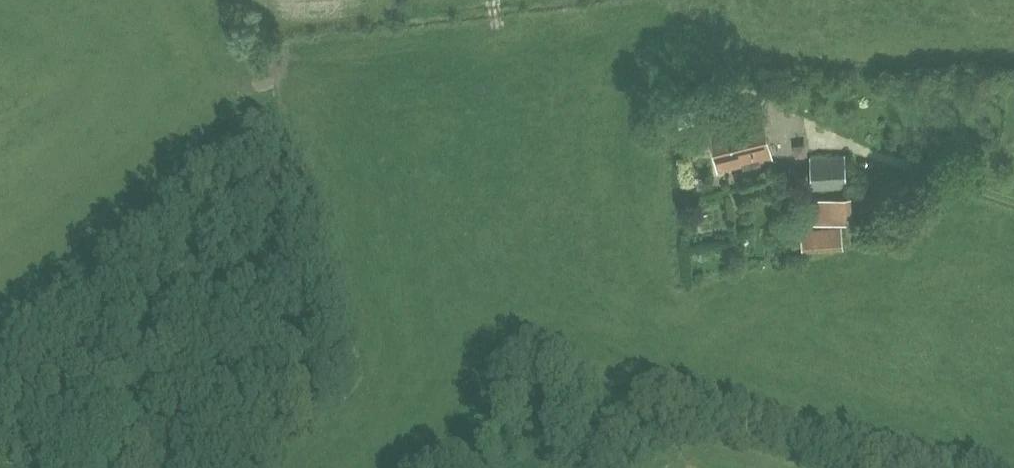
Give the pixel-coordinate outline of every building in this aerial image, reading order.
[(744,168),(760,164),(760,160),(773,157),(760,107),(708,121),(721,169),(743,164),(744,168)] [(810,156),(811,191),(847,189),(845,154),(810,156)] [(852,196),(809,200),(810,225),(853,222),(852,196)] [(841,225),(801,229),(803,253),(844,250),(841,225)]
